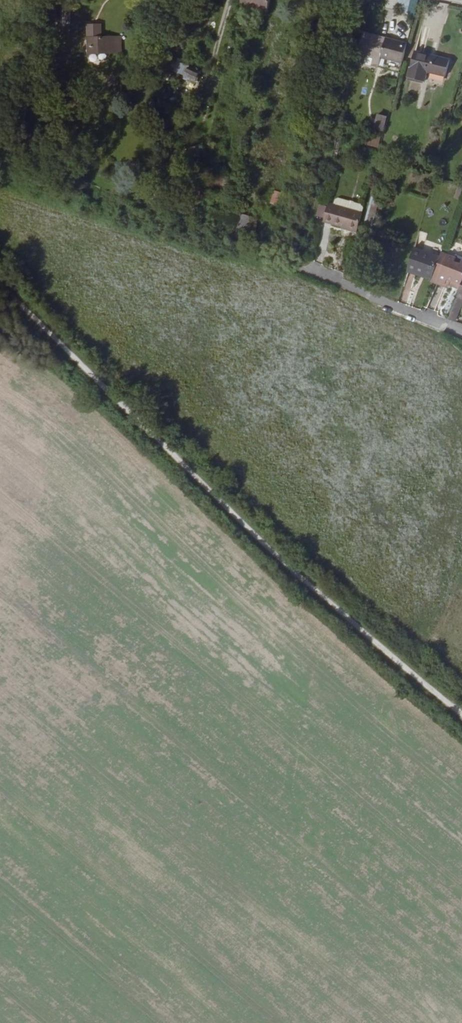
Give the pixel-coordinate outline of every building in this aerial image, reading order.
[(265,0),(242,0),(240,7),(261,13),(265,0)] [(270,0),(265,0),(261,13),(266,14),(270,0)] [(397,8),(417,11),(420,0),(399,0),(397,8)] [(309,40),(314,16),(306,14),(302,32),(304,32),(302,38),(309,40)] [(86,55),(122,54),(121,36),(101,36),(101,24),(85,24),(86,55)] [(396,40),(365,32),(365,34),(380,39),(395,43),(396,40)] [(366,61),(368,53),(374,55),(376,55),(380,39),(365,34),(358,59),(366,61)] [(396,40),(395,43),(380,39),(376,55),(381,57),(403,63),(408,44),(396,40)] [(449,60),(415,50),(407,76),(423,81),(426,70),(445,76),(449,60)] [(379,66),(381,57),(376,55),(374,55),(371,64),(379,66)] [(181,81),(194,85),(199,69),(176,62),(173,71),(183,75),(181,81)] [(384,127),(387,112),(379,110),(375,125),(384,127)] [(378,144),(381,132),(369,129),(367,140),(378,144)] [(338,154),(344,133),(339,131),(333,152),(338,154)] [(225,194),(228,185),(216,182),(214,191),(225,194)] [(453,193),(455,185),(448,183),(445,191),(453,193)] [(269,203),(277,205),(281,192),(273,190),(269,203)] [(337,202),(363,209),(364,204),(362,201),(339,194),(337,202)] [(358,227),(363,209),(337,202),(328,200),(324,214),(324,218),(342,223),(358,227)] [(324,214),(327,203),(320,201),(317,212),(324,214)] [(257,209),(242,205),(236,228),(251,232),(257,209)] [(412,250),(406,271),(413,274),(422,277),(421,279),(429,282),(438,259),(412,250)] [(429,282),(443,287),(445,283),(459,289),(461,282),(461,265),(459,264),(460,261),(454,259),(453,261),(439,256),(438,259),(429,282)] [(453,325),(461,302),(455,300),(447,318),(445,322),(453,325)]
